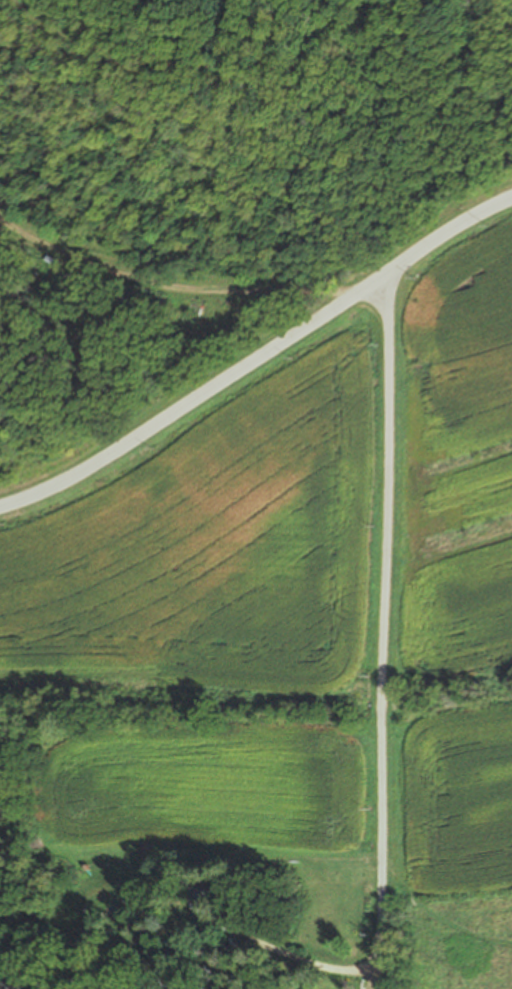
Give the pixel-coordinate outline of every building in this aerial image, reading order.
[(128,294),(122,304),(114,299),(120,289),(128,294)] [(235,909),(234,922),(224,921),(225,908),(235,909)] [(228,936),(235,945),(224,954),(217,945),(228,936)]
